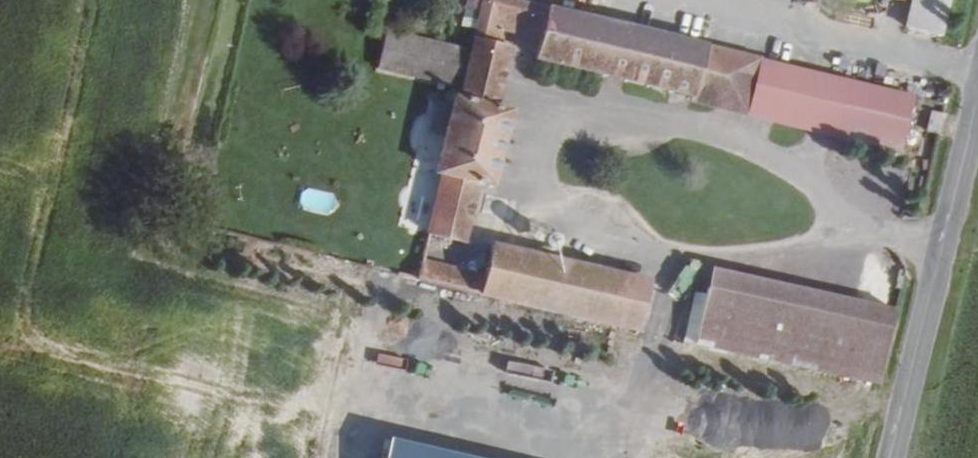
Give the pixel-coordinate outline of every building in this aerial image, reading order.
[(516,3),(539,9),(541,0),(517,0),(516,3)] [(739,25),(643,0),(548,0),(582,9),(575,34),(727,75),(739,25)] [(892,19),(904,21),(908,0),(895,0),(892,19)] [(949,39),(957,0),(914,0),(907,30),(949,39)] [(507,42),(511,23),(427,2),(418,36),(497,56),(499,51),(493,49),(495,39),(507,42)] [(536,159),(559,72),(535,65),(550,11),(539,9),(516,3),(511,23),(507,42),(495,39),(493,49),(499,51),(497,56),(473,143),(479,144),(515,154),(536,159)] [(775,88),(789,38),(739,25),(727,75),(775,88)] [(940,78),(789,38),(775,88),(773,96),(925,137),(940,78)] [(963,116),(967,98),(958,95),(953,114),(963,116)] [(932,111),(928,131),(951,135),(955,116),(932,111)] [(499,212),(515,154),(479,144),(463,203),(499,212)] [(666,301),(679,251),(529,211),(521,239),(459,223),(452,243),(666,301)] [(721,294),(730,264),(679,251),(666,301),(716,316),(721,294)] [(908,342),(721,294),(716,316),(902,366),(908,342)] [(387,440),(383,457),(477,457),(387,440)]
